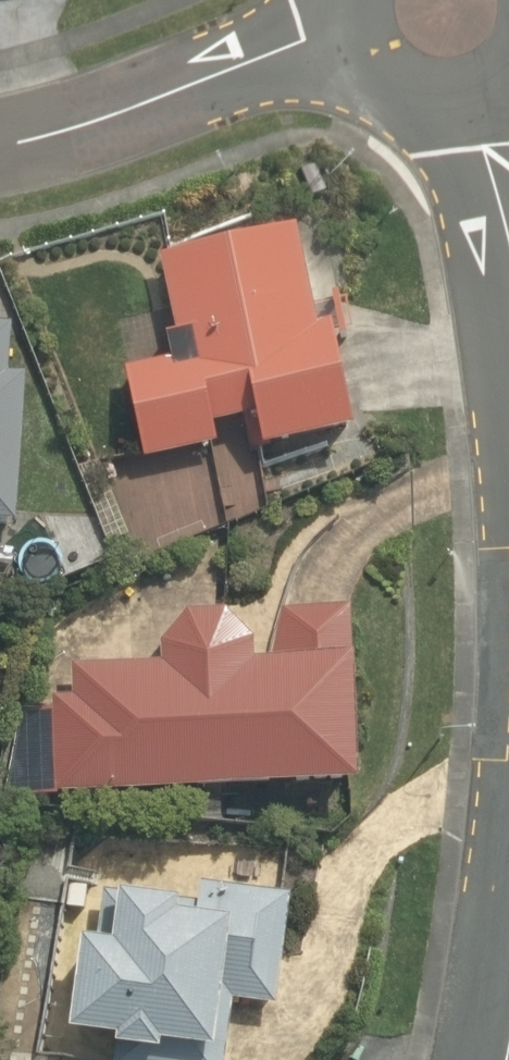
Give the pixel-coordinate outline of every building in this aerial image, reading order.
[(297,160),(306,194),(323,188),(313,156),(297,160)] [(121,366),(141,457),(211,441),(207,422),(243,414),(250,446),(346,424),(323,321),(313,323),(291,227),(157,258),(173,329),(160,332),(166,355),(121,366)] [(11,521),(23,374),(4,373),(8,325),(0,324),(0,520),(11,521)] [(350,657),(352,609),(282,607),(269,660),(253,660),(253,640),(226,610),(187,611),(162,643),(162,663),(73,666),(74,698),(53,699),(54,710),(22,710),(5,798),(58,795),(58,792),(359,781),(355,657),(350,657)] [(233,996),(277,1001),(290,893),(201,882),(198,904),(103,892),(97,940),(83,939),(72,1032),(115,1037),(112,1059),(225,1059),(233,996)]
